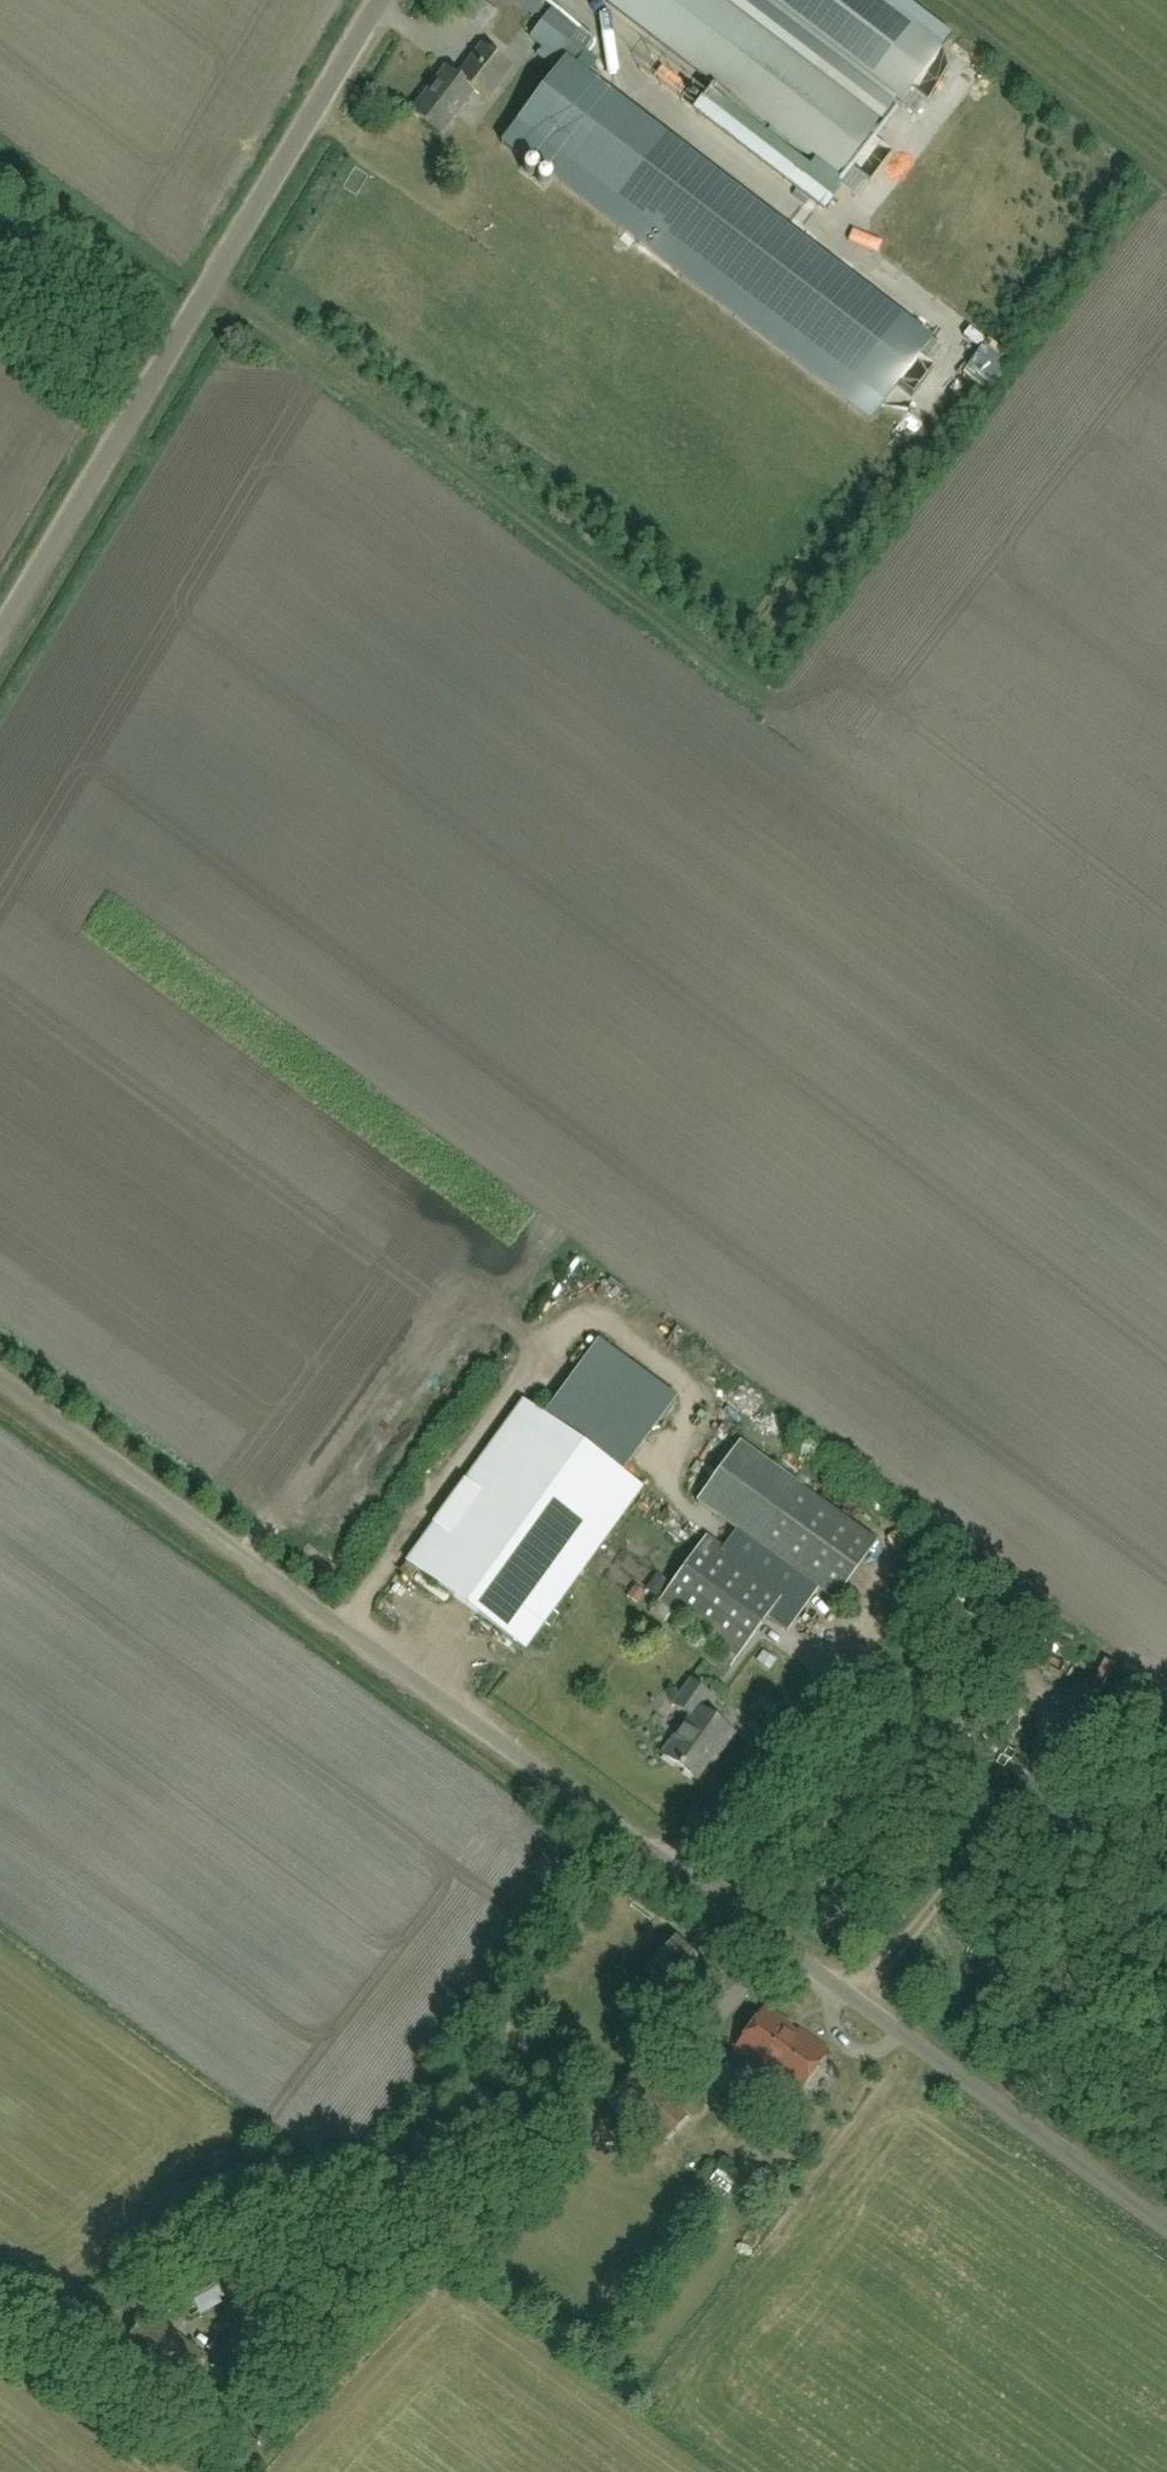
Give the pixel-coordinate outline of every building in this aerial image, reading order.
[(839,180),(878,129),(711,0),(605,0),(839,180)] [(901,100),(771,0),(711,0),(878,129),(901,100)] [(904,102),(942,53),(872,0),(771,0),(901,100),(904,102)] [(530,38),(557,59),(578,32),(551,11),(530,38)] [(485,101),(510,67),(481,46),(457,78),(445,69),(411,115),(441,136),(473,92),(485,101)] [(870,422),(930,342),(786,230),(791,224),(778,214),(773,221),(586,77),(597,62),(585,53),(574,68),(566,61),(518,124),(502,144),(523,161),(525,157),(870,422)] [(694,115),(825,217),(842,195),(711,93),(694,115)] [(522,1404),(407,1562),(526,1649),(641,1491),(522,1404)] [(740,1442),(696,1502),(834,1602),(878,1541),(740,1442)] [(704,1538),(659,1601),(738,1659),(784,1595),(704,1538)] [(719,1755),(734,1734),(699,1708),(709,1695),(692,1682),(675,1705),(691,1717),(663,1755),(697,1780),(716,1753),(719,1755)] [(693,2018),(726,1982),(675,1936),(643,1971),(693,2018)] [(797,2096),(829,2052),(766,2007),(734,2051),(759,2069),(762,2065),(773,2073),(770,2077),(797,2096)] [(723,2167),(713,2176),(728,2194),(738,2185),(723,2167)] [(195,2317),(244,2290),(229,2266),(180,2293),(195,2317)] [(176,2390),(204,2357),(150,2312),(122,2346),(176,2390)]
